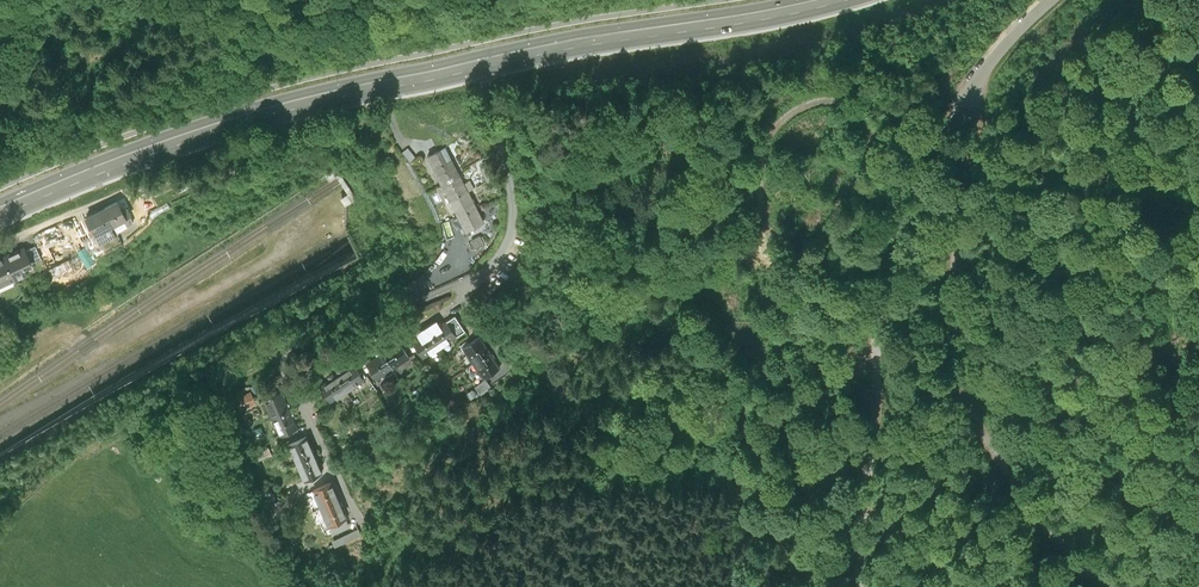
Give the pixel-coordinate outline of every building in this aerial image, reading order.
[(421,147),(413,139),(408,143),(415,152),(421,147)] [(459,169),(444,140),(425,150),(440,179),(459,169)] [(467,186),(459,169),(440,179),(448,195),(467,186)] [(475,202),(467,186),(448,195),(456,212),(475,202)] [(126,198),(112,205),(121,223),(132,217),(135,216),(130,206),(126,198)] [(483,219),(475,202),(456,212),(464,228),(483,219)] [(135,203),(130,206),(135,216),(132,217),(135,223),(141,219),(138,213),(140,213),(135,203)] [(112,205),(97,212),(102,221),(99,223),(102,229),(103,232),(121,223),(112,205)] [(491,237),(486,228),(477,233),(481,242),(491,237)] [(111,247),(103,232),(102,229),(89,236),(98,253),(111,247)] [(43,242),(33,246),(40,260),(49,256),(43,242)] [(32,244),(13,253),(24,276),(43,268),(40,260),(33,246),(32,244)] [(64,251),(55,255),(58,263),(68,258),(64,251)] [(0,259),(0,280),(0,281),(3,286),(24,276),(13,253),(0,259)] [(461,311),(452,316),(462,332),(471,327),(461,311)] [(452,316),(435,327),(445,343),(462,332),(452,316)] [(428,354),(445,343),(435,327),(418,338),(428,354)] [(480,360),(497,350),(486,333),(469,344),(480,360)] [(406,336),(390,346),(401,362),(416,353),(406,336)] [(384,373),(401,362),(390,346),(373,357),(384,373)] [(507,367),(497,350),(480,360),(490,377),(507,367)] [(360,358),(343,370),(353,384),(370,373),(360,358)] [(335,395),(353,384),(343,370),(326,381),(335,395)] [(491,387),(487,380),(477,386),(481,393),(491,387)] [(269,394),(276,412),(296,404),(288,386),(269,394)] [(473,389),(467,393),(471,399),(477,396),(473,389)] [(250,391),(234,397),(239,410),(254,405),(250,391)] [(216,406),(232,402),(230,393),(214,398),(216,406)] [(303,421),(296,404),(276,412),(284,430),(303,421)] [(295,437),(303,455),(320,448),(312,430),(295,437)] [(278,447),(274,440),(260,447),(264,454),(278,447)] [(327,466),(320,448),(303,455),(311,473),(327,466)] [(319,483),(327,501),(345,493),(337,475),(319,483)] [(353,510),(345,493),(327,501),(335,519),(353,510)] [(362,532),(358,523),(331,534),(334,541),(344,537),(345,540),(362,532)]
